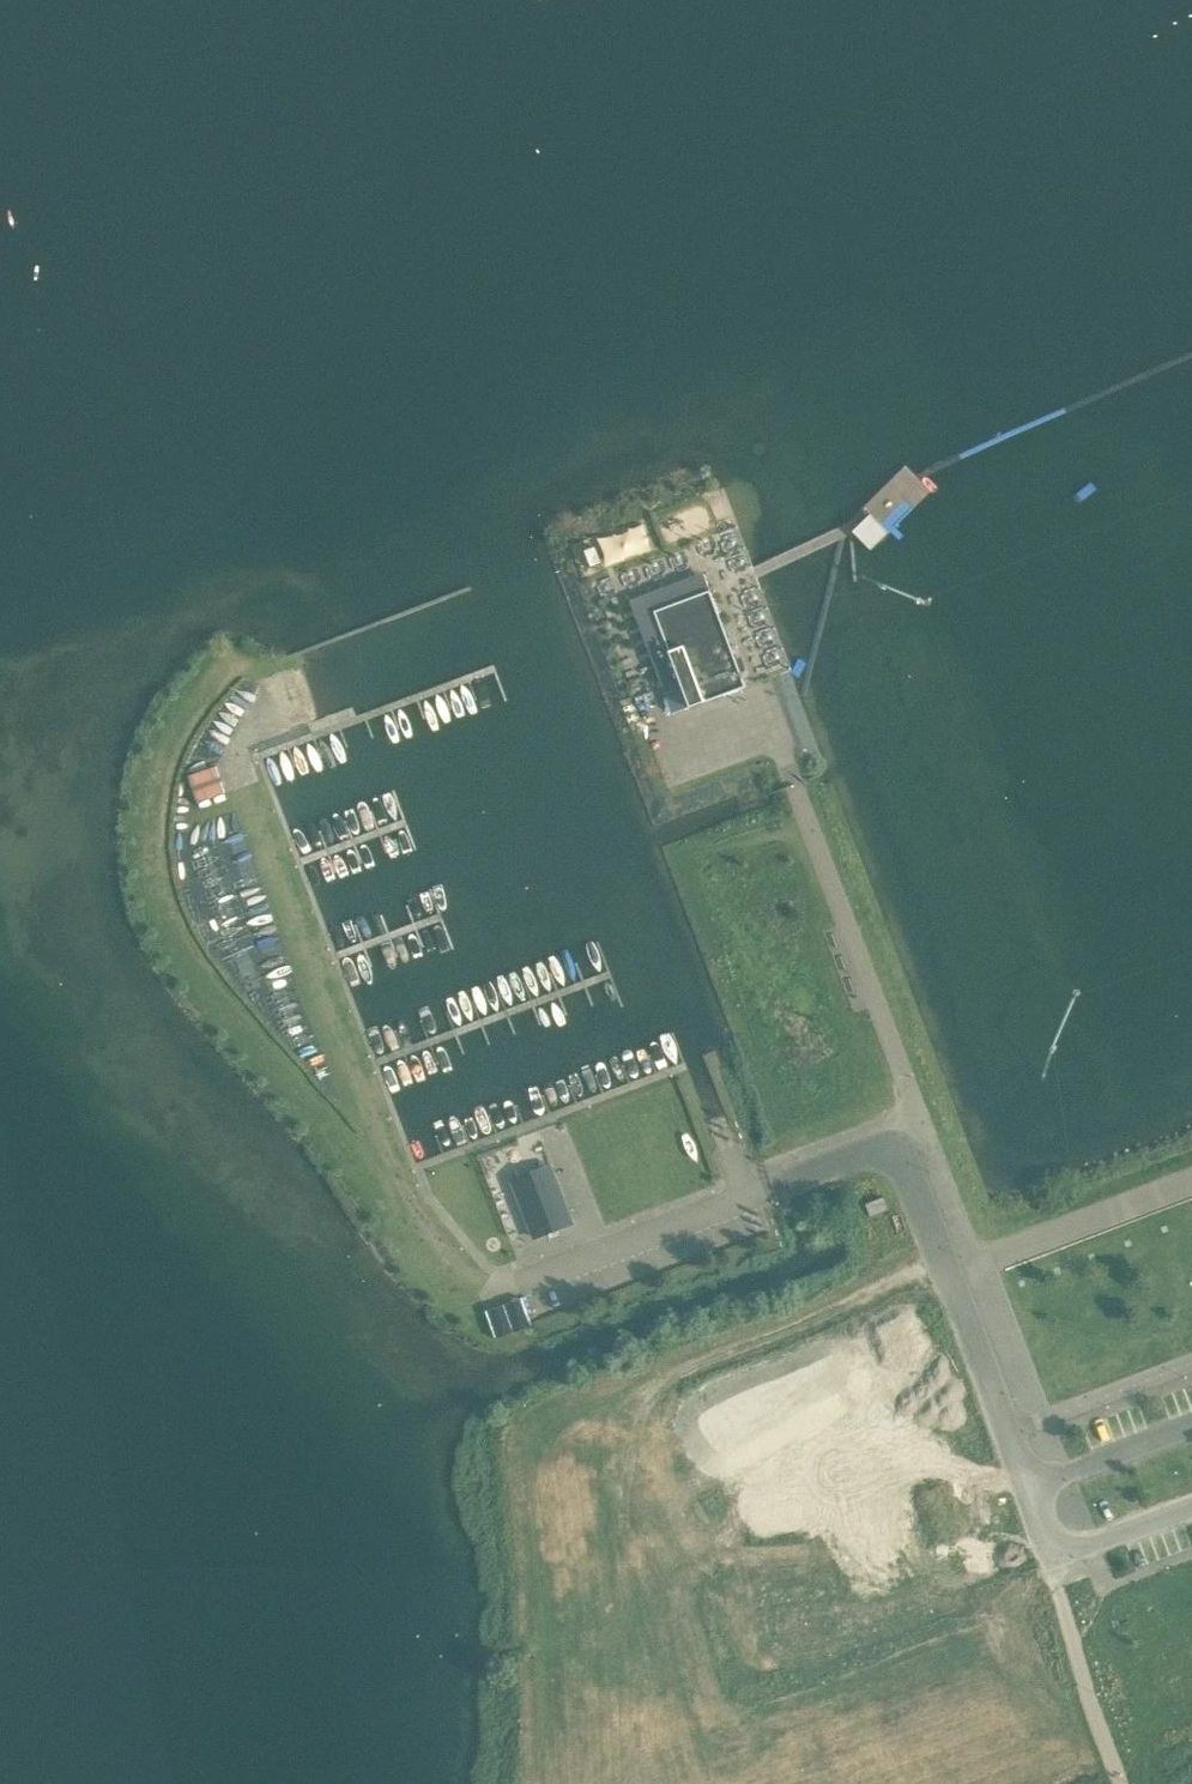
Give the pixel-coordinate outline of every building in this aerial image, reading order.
[(871,550),(889,532),(871,514),(853,532),(871,550)] [(662,684),(679,677),(665,639),(655,612),(711,591),(703,569),(630,596),(662,684)] [(747,688),(711,591),(655,612),(665,639),(679,677),(690,708),(747,688)] [(551,1165),(515,1178),(535,1233),(571,1220),(551,1165)] [(888,1209),(884,1198),(867,1205),(871,1215),(888,1209)] [(489,1308),(497,1332),(535,1319),(527,1295),(489,1308)]
